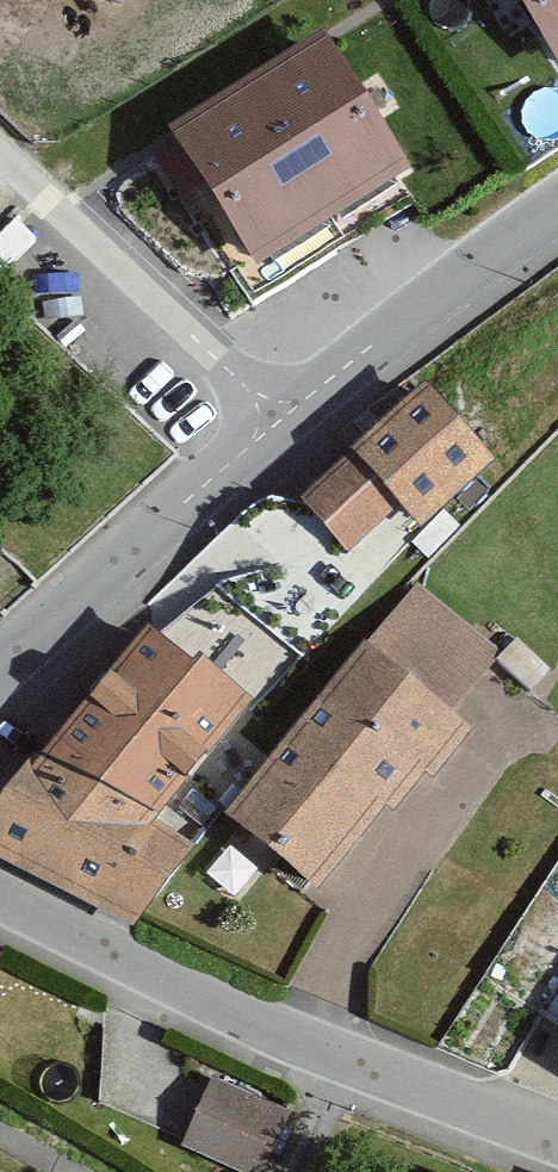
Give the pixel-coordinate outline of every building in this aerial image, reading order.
[(557,58),(557,0),(522,0),(557,58)] [(325,36),(249,84),(334,219),(399,179),(411,172),(379,121),(356,86),(328,41),(325,36)] [(249,84),(172,132),(174,137),(257,268),(334,219),(249,84)] [(443,507),(497,457),(426,380),(418,388),(374,429),(301,496),(308,504),(349,548),(400,501),(422,526),(443,507)] [(302,655),(217,586),(160,630),(149,621),(36,758),(31,756),(0,797),(0,857),(134,923),(140,913),(193,845),(156,819),(247,710),(254,702),(302,655)] [(468,724),(450,710),(493,657),(463,632),(408,588),(270,758),(225,813),(238,823),(310,881),(379,796),(389,804),(420,766),(428,773),(468,724)] [(549,668),(518,637),(497,658),(528,689),(549,668)] [(215,1076),(199,1111),(186,1141),(255,1171),(260,1171),(289,1109),(215,1076)]
